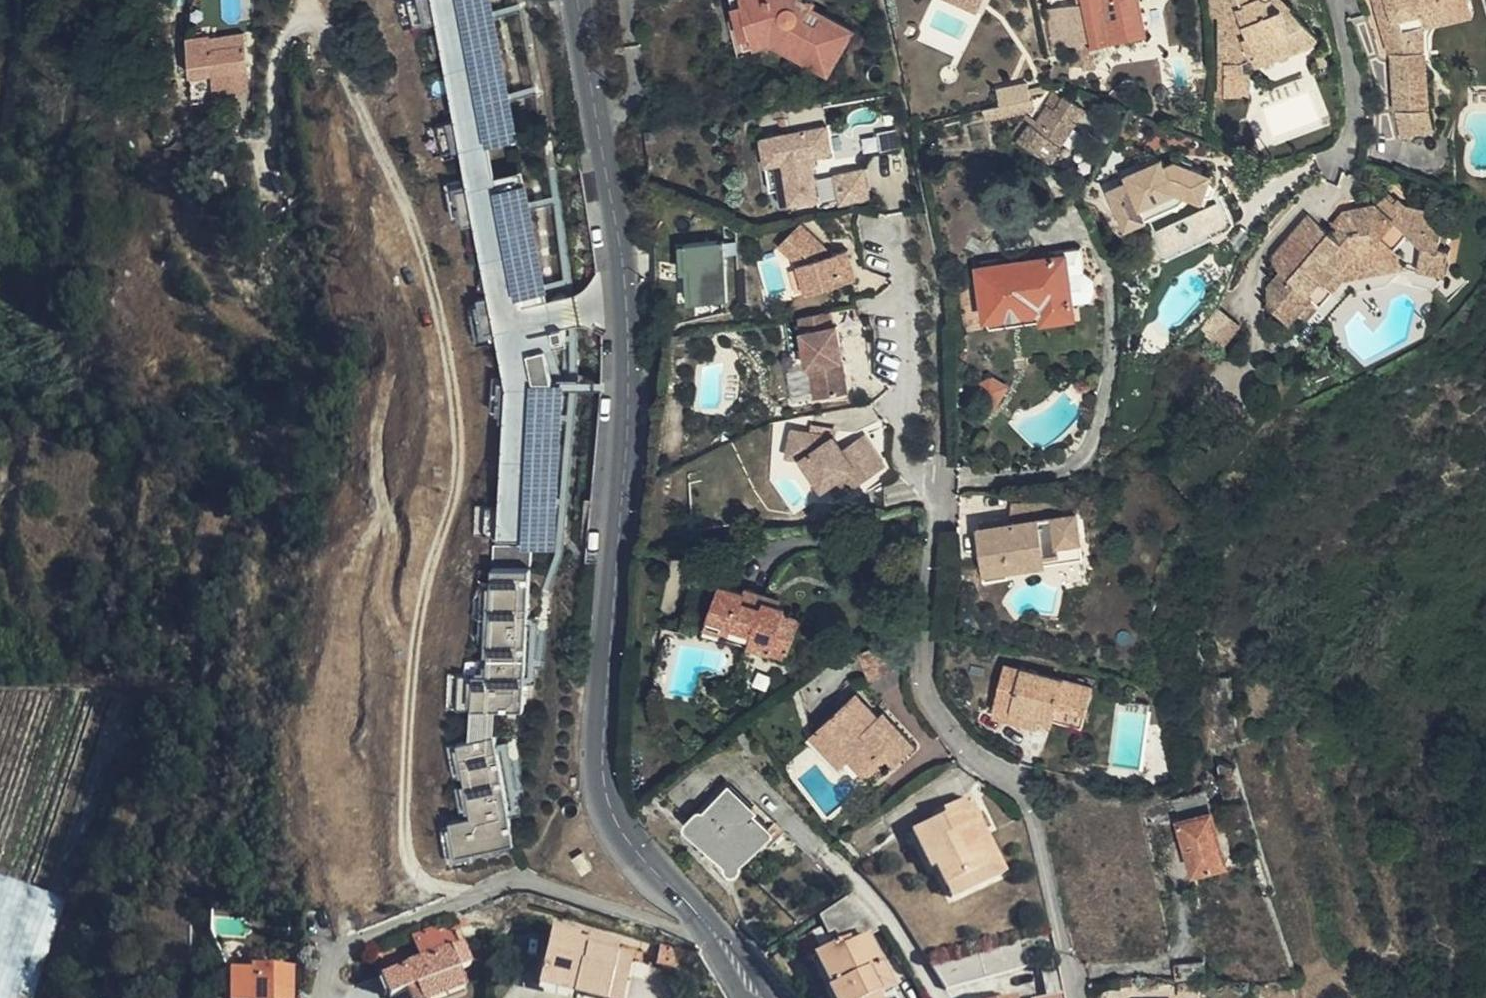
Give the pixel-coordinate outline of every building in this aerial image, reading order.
[(406,25),(416,23),(411,0),(401,0),(406,25)] [(512,134),(481,0),(411,0),(416,23),(431,20),(454,116),(439,120),(446,150),(460,146),(486,140),(512,134)] [(740,52),(755,47),(752,35),(770,30),(828,70),(850,35),(823,18),(815,27),(804,19),(812,6),(804,0),(748,0),(743,1),(732,22),(740,52)] [(982,11),(986,0),(958,0),(982,11)] [(1087,47),(1144,35),(1137,0),(1078,0),(1078,4),(1075,4),(1042,11),(1050,49),(1086,42),(1087,47)] [(1212,18),(1224,18),(1228,16),(1235,28),(1222,33),(1221,65),(1233,64),(1241,61),(1245,70),(1303,49),(1304,46),(1295,35),(1299,30),(1283,9),(1276,11),(1267,1),(1266,0),(1207,0),(1212,13),(1212,18)] [(1276,0),(1266,0),(1267,1),(1276,11),(1283,9),(1276,0)] [(1475,11),(1472,0),(1372,0),(1388,52),(1393,111),(1427,109),(1424,26),(1475,11)] [(1295,35),(1304,46),(1306,40),(1299,30),(1295,35)] [(188,34),(191,73),(214,71),(249,68),(246,33),(211,35),(211,34),(188,34)] [(1087,47),(1077,49),(1082,72),(1092,70),(1087,47)] [(249,68),(214,71),(216,91),(250,88),(249,68)] [(882,75),(877,77),(878,83),(888,82),(886,69),(885,71),(882,75)] [(1239,95),(1240,73),(1220,71),(1218,94),(1239,95)] [(998,86),(1002,103),(987,106),(989,118),(1037,108),(1030,79),(998,86)] [(1060,145),(1085,109),(1063,93),(1060,98),(1052,93),(1034,119),(1023,112),(1009,132),(1027,145),(1037,129),(1060,145)] [(1427,109),(1393,111),(1401,139),(1433,130),(1427,109)] [(439,120),(429,122),(436,152),(446,150),(439,120)] [(826,120),(806,124),(811,149),(830,146),(826,120)] [(806,124),(762,133),(767,161),(774,159),(779,185),(788,183),(791,198),(809,195),(819,192),(811,149),(806,124)] [(876,134),(879,152),(896,149),(894,142),(892,131),(876,134)] [(468,172),(471,182),(497,177),(486,140),(460,146),(468,172)] [(1181,157),(1180,162),(1191,166),(1193,162),(1181,157)] [(1147,219),(1141,207),(1175,192),(1193,198),(1202,201),(1204,195),(1211,194),(1214,186),(1209,180),(1212,174),(1191,166),(1180,162),(1175,160),(1164,165),(1161,158),(1125,175),(1128,180),(1108,189),(1126,229),(1147,219)] [(774,159),(767,161),(772,186),(779,185),(774,159)] [(865,162),(835,168),(840,197),(870,191),(865,162)] [(456,221),(465,219),(459,184),(471,182),(468,172),(447,176),(456,221)] [(497,177),(459,184),(465,219),(477,217),(490,290),(478,292),(485,327),(541,317),(538,298),(516,174),(497,177)] [(788,183),(779,185),(782,200),(791,198),(788,183)] [(1147,219),(1166,261),(1229,232),(1235,223),(1220,192),(1211,194),(1204,195),(1202,201),(1193,198),(1175,192),(1141,207),(1147,219)] [(1444,247),(1447,228),(1441,227),(1443,211),(1410,206),(1405,197),(1395,205),(1383,194),(1378,198),(1347,196),(1347,206),(1338,216),(1325,218),(1305,205),(1274,246),(1276,258),(1282,263),(1270,278),(1271,298),(1294,313),(1314,288),(1324,294),(1349,270),(1361,284),(1391,281),(1404,269),(1416,273),(1418,279),(1441,285),(1453,271),(1455,248),(1444,247)] [(1347,206),(1347,196),(1325,218),(1338,216),(1347,206)] [(823,240),(801,218),(780,240),(799,259),(808,288),(855,275),(847,245),(833,249),(828,251),(820,243),(823,240)] [(677,241),(681,301),(730,298),(726,238),(677,241)] [(833,249),(823,240),(820,243),(828,251),(833,249)] [(977,267),(983,314),(1038,307),(1039,322),(1074,317),(1072,304),(1093,301),(1102,290),(1100,277),(1090,269),(1086,245),(1057,249),(1058,256),(977,267)] [(604,332),(599,270),(591,281),(577,292),(538,298),(541,317),(496,325),(506,372),(508,382),(561,385),(565,386),(573,386),(603,388),(604,380),(554,376),(548,345),(568,342),(566,334),(556,336),(554,326),(564,324),(582,321),(591,324),(604,332)] [(485,327),(478,292),(468,294),(476,339),(498,335),(496,325),(485,327)] [(1216,303),(1199,323),(1221,343),(1238,322),(1216,303)] [(830,306),(801,311),(806,343),(809,361),(811,361),(817,393),(849,387),(837,321),(833,321),(830,306)] [(1038,307),(983,314),(985,329),(1039,322),(1038,307)] [(564,324),(554,326),(556,336),(566,334),(564,324)] [(488,417),(498,417),(501,382),(508,382),(506,372),(491,371),(488,417)] [(1002,409),(1012,383),(991,376),(979,386),(982,401),(1002,409)] [(492,534),(552,538),(561,385),(508,382),(501,382),(498,417),(506,418),(501,504),(493,504),(492,534)] [(573,386),(565,386),(556,538),(540,566),(530,615),(538,615),(549,567),(564,539),(573,386)] [(1151,387),(1138,386),(1137,401),(1151,401),(1151,387)] [(857,463),(846,447),(837,434),(796,427),(791,453),(806,456),(827,485),(834,480),(844,494),(872,474),(861,461),(857,463)] [(867,434),(846,447),(857,463),(861,461),(872,474),(888,463),(867,434)] [(1001,522),(979,524),(984,577),(1008,575),(1008,567),(1029,565),(1037,555),(1053,553),(1061,543),(1081,542),(1078,514),(1061,516),(1062,501),(1011,500),(1011,516),(1011,521),(1001,522)] [(493,504),(483,503),(482,534),(492,534),(493,504)] [(531,543),(494,541),(492,581),(489,639),(479,638),(476,638),(474,671),(459,670),(457,705),(522,709),(524,681),(527,615),(531,543)] [(1037,555),(1029,565),(1082,559),(1081,542),(1061,543),(1053,553),(1037,555)] [(479,638),(489,639),(492,581),(482,581),(479,638)] [(790,600),(744,585),(744,587),(730,629),(725,645),(740,650),(741,646),(767,654),(770,647),(793,655),(805,617),(786,611),(790,600)] [(524,681),(535,682),(538,615),(530,615),(527,615),(524,681)] [(996,660),(981,706),(1001,711),(1002,704),(1044,716),(1072,724),(1084,684),(996,660)] [(447,705),(457,705),(459,670),(449,670),(447,705)] [(916,746),(885,712),(881,717),(856,693),(822,728),(853,759),(857,755),(869,767),(888,748),(902,761),(916,746)] [(1001,711),(981,706),(978,716),(1025,730),(1028,720),(1042,724),(1044,716),(1002,704),(1001,711)] [(514,841),(509,814),(497,741),(495,732),(458,738),(471,812),(461,814),(451,816),(453,825),(457,851),(469,849),(514,841)] [(461,814),(471,812),(458,738),(448,740),(461,814)] [(509,814),(520,812),(507,739),(497,741),(509,814)] [(1240,787),(1235,769),(1217,764),(1223,791),(1240,787)] [(1205,792),(1145,808),(1149,823),(1177,815),(1193,871),(1226,862),(1205,792)] [(698,828),(726,857),(748,836),(754,841),(766,828),(732,794),(698,828)] [(1003,876),(967,802),(938,816),(940,820),(907,836),(925,874),(931,871),(947,904),(1003,876)] [(471,859),(469,849),(457,851),(453,825),(442,827),(449,863),(471,859)] [(748,836),(726,857),(732,863),(754,841),(748,836)] [(471,928),(466,917),(453,922),(458,934),(471,928)] [(618,948),(588,940),(591,930),(552,920),(537,976),(617,997),(620,997),(633,952),(618,948)] [(412,939),(421,962),(445,952),(436,930),(412,939)] [(588,940),(618,948),(620,938),(591,930),(588,940)] [(862,939),(845,946),(843,941),(814,956),(830,989),(828,990),(832,997),(877,997),(875,996),(888,989),(862,939)] [(1020,939),(932,966),(947,991),(1027,966),(1020,939)] [(676,963),(681,945),(661,940),(656,958),(676,963)] [(421,962),(382,978),(390,997),(407,991),(415,988),(419,997),(440,997),(467,987),(460,970),(471,965),(462,945),(445,952),(421,962)] [(1206,976),(1206,962),(1176,965),(1176,977),(1206,976)] [(292,967),(253,967),(253,972),(238,973),(238,997),(292,997),(292,967)] [(1054,970),(1040,972),(1044,995),(1031,997),(1061,997),(1054,970)] [(1131,980),(1118,982),(1120,988),(1132,986),(1131,980)] [(407,991),(410,997),(419,997),(415,988),(407,991)]
